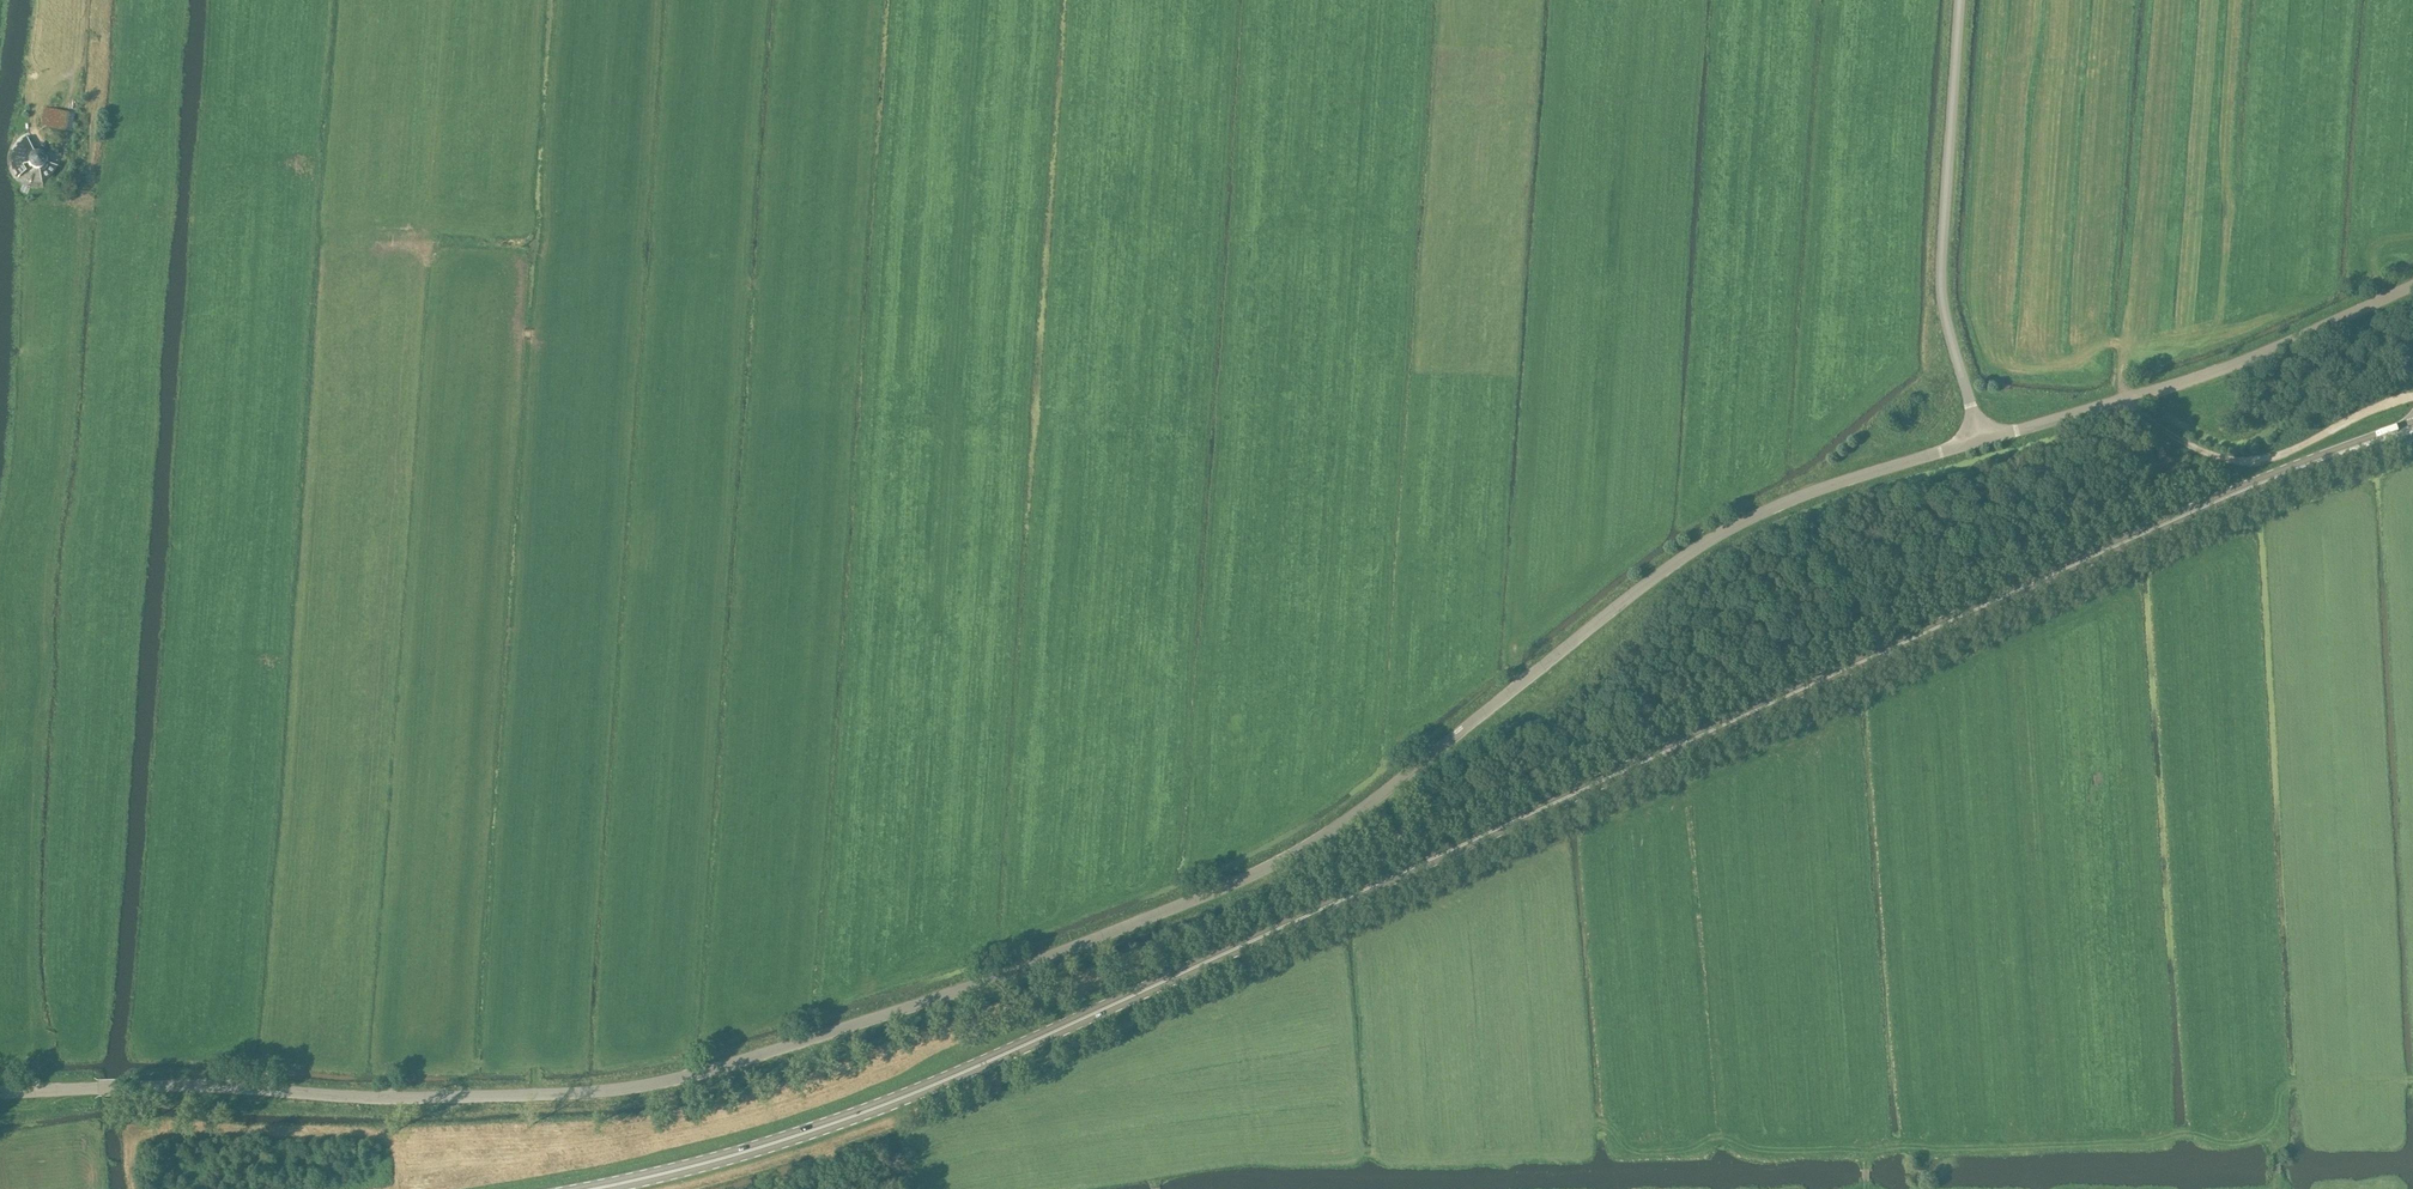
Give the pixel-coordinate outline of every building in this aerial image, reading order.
[(33,150),(30,155),(29,156),(32,163),(39,165),(45,162),(47,157),(46,151),(40,148),(33,150)]
